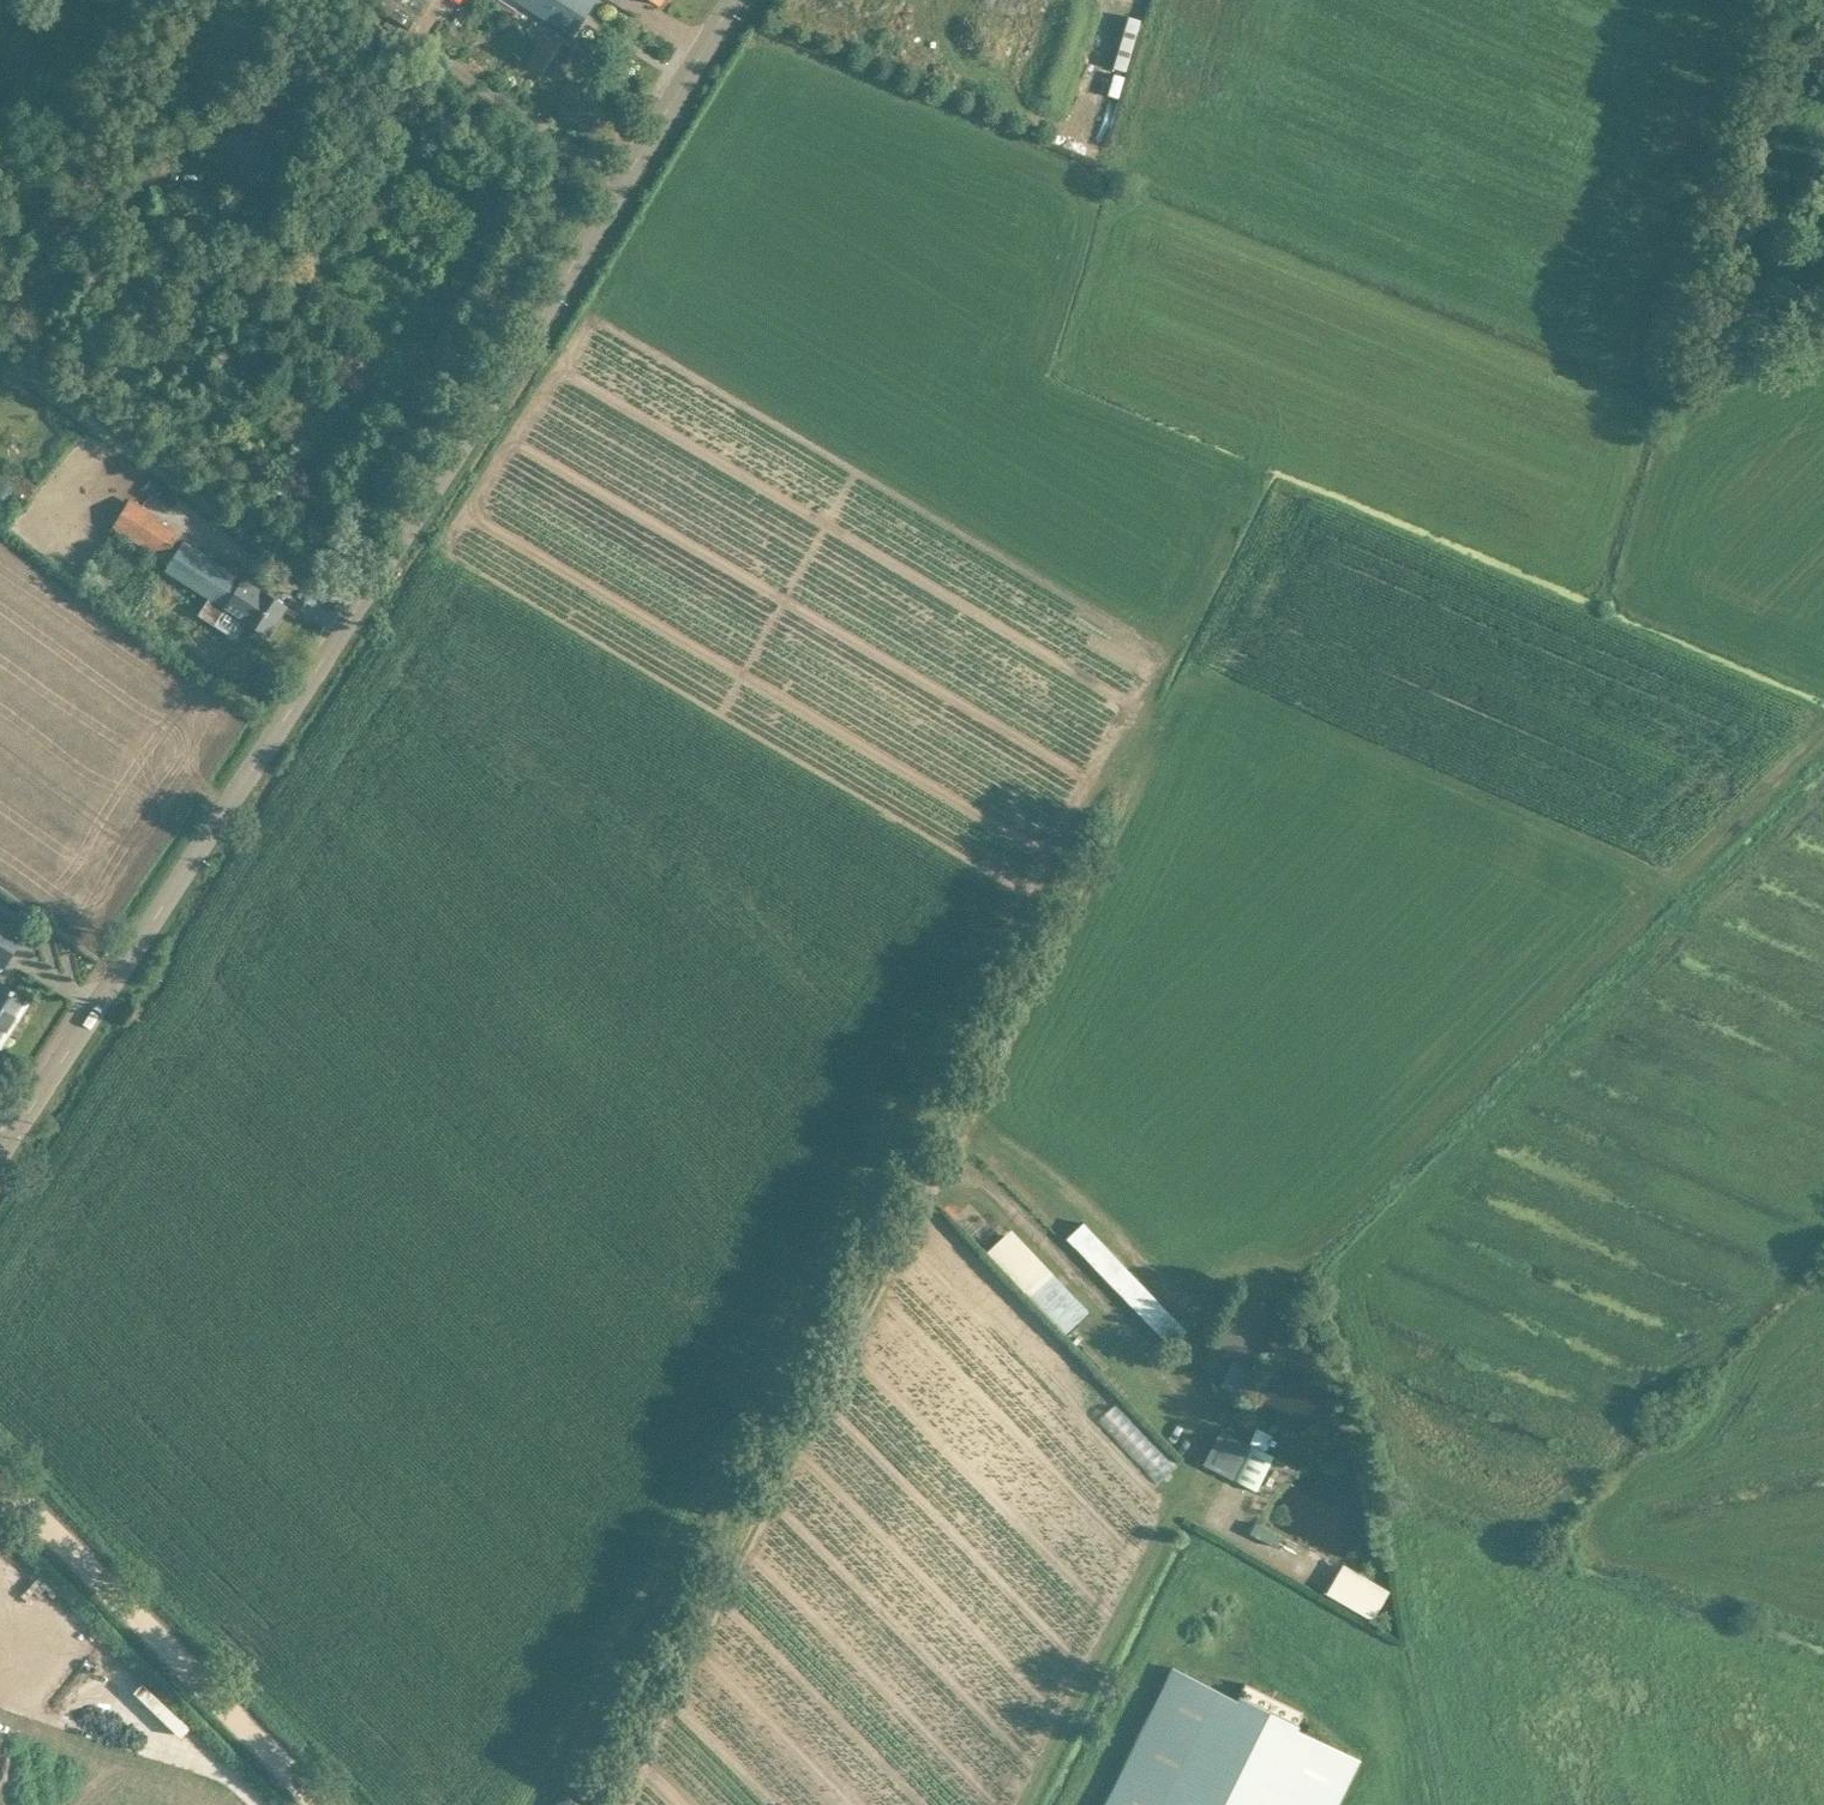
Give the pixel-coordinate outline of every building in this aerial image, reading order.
[(412,26),(429,0),(373,0),(412,26)] [(572,36),(595,0),(515,0),(572,36)] [(282,484),(280,496),(303,500),(305,489),(282,484)] [(115,524),(163,556),(176,535),(128,504),(115,524)] [(242,578),(185,541),(172,561),(166,569),(225,606),(242,578)] [(225,606),(214,623),(235,636),(246,620),(248,621),(268,634),(286,606),(253,585),(242,578),(225,606)] [(2,924),(0,923),(0,965),(4,968),(22,937),(2,924)] [(6,986),(0,982),(0,1047),(1,1047),(11,1031),(7,1028),(26,998),(6,986)] [(999,1233),(1014,1219),(989,1193),(963,1218),(996,1253),(1008,1242),(999,1233)] [(1184,1347),(1197,1336),(1096,1225),(1083,1236),(1184,1347)] [(997,1254),(1035,1297),(1061,1274),(1023,1231),(997,1254)] [(1238,1295),(1211,1346),(1222,1351),(1249,1300),(1238,1295)] [(1249,1300),(1222,1351),(1245,1363),(1272,1312),(1249,1300)] [(1272,1312),(1245,1363),(1256,1369),(1283,1318),(1272,1312)] [(1238,1362),(1225,1388),(1242,1396),(1255,1370),(1238,1362)] [(1204,1468),(1234,1483),(1250,1451),(1220,1436),(1204,1468)] [(1253,1448),(1235,1483),(1257,1494),(1274,1459),(1253,1448)] [(1286,1551),(1291,1538),(1264,1528),(1259,1541),(1286,1551)] [(1337,1599),(1385,1625),(1401,1594),(1353,1568),(1337,1599)] [(1103,1804),(1338,1804),(1361,1760),(1296,1727),(1298,1723),(1239,1694),(1236,1699),(1172,1667),(1103,1804)] [(553,1804),(579,1804),(561,1793),(553,1804)]
